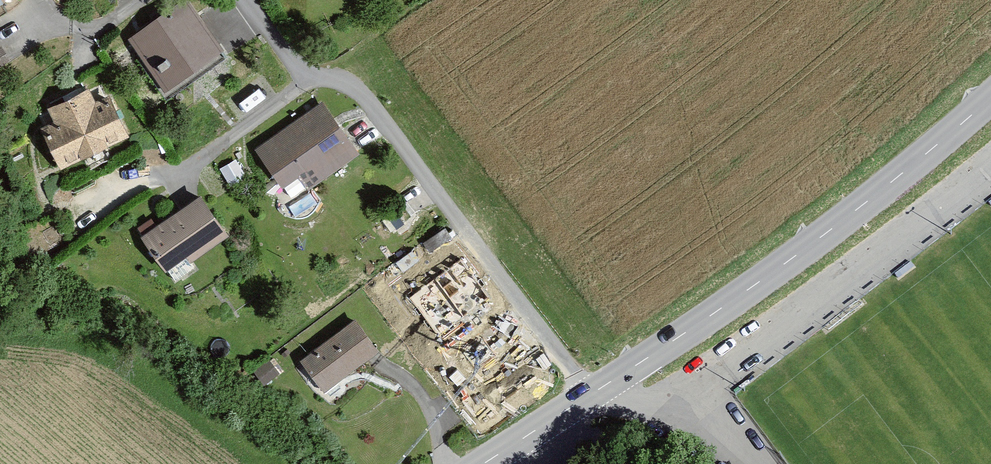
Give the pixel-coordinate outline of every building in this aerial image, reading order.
[(220,52),(184,0),(124,40),(161,93),(220,52)] [(8,64),(0,41),(0,67),(8,64)] [(55,174),(126,141),(99,84),(28,118),(55,174)] [(297,176),(307,190),(356,153),(319,103),(254,153),(281,188),(297,176)] [(169,280),(229,238),(200,197),(140,239),(169,280)] [(410,298),(438,336),(489,299),(461,261),(410,298)] [(297,363),(323,394),(376,350),(350,319),(297,363)]
